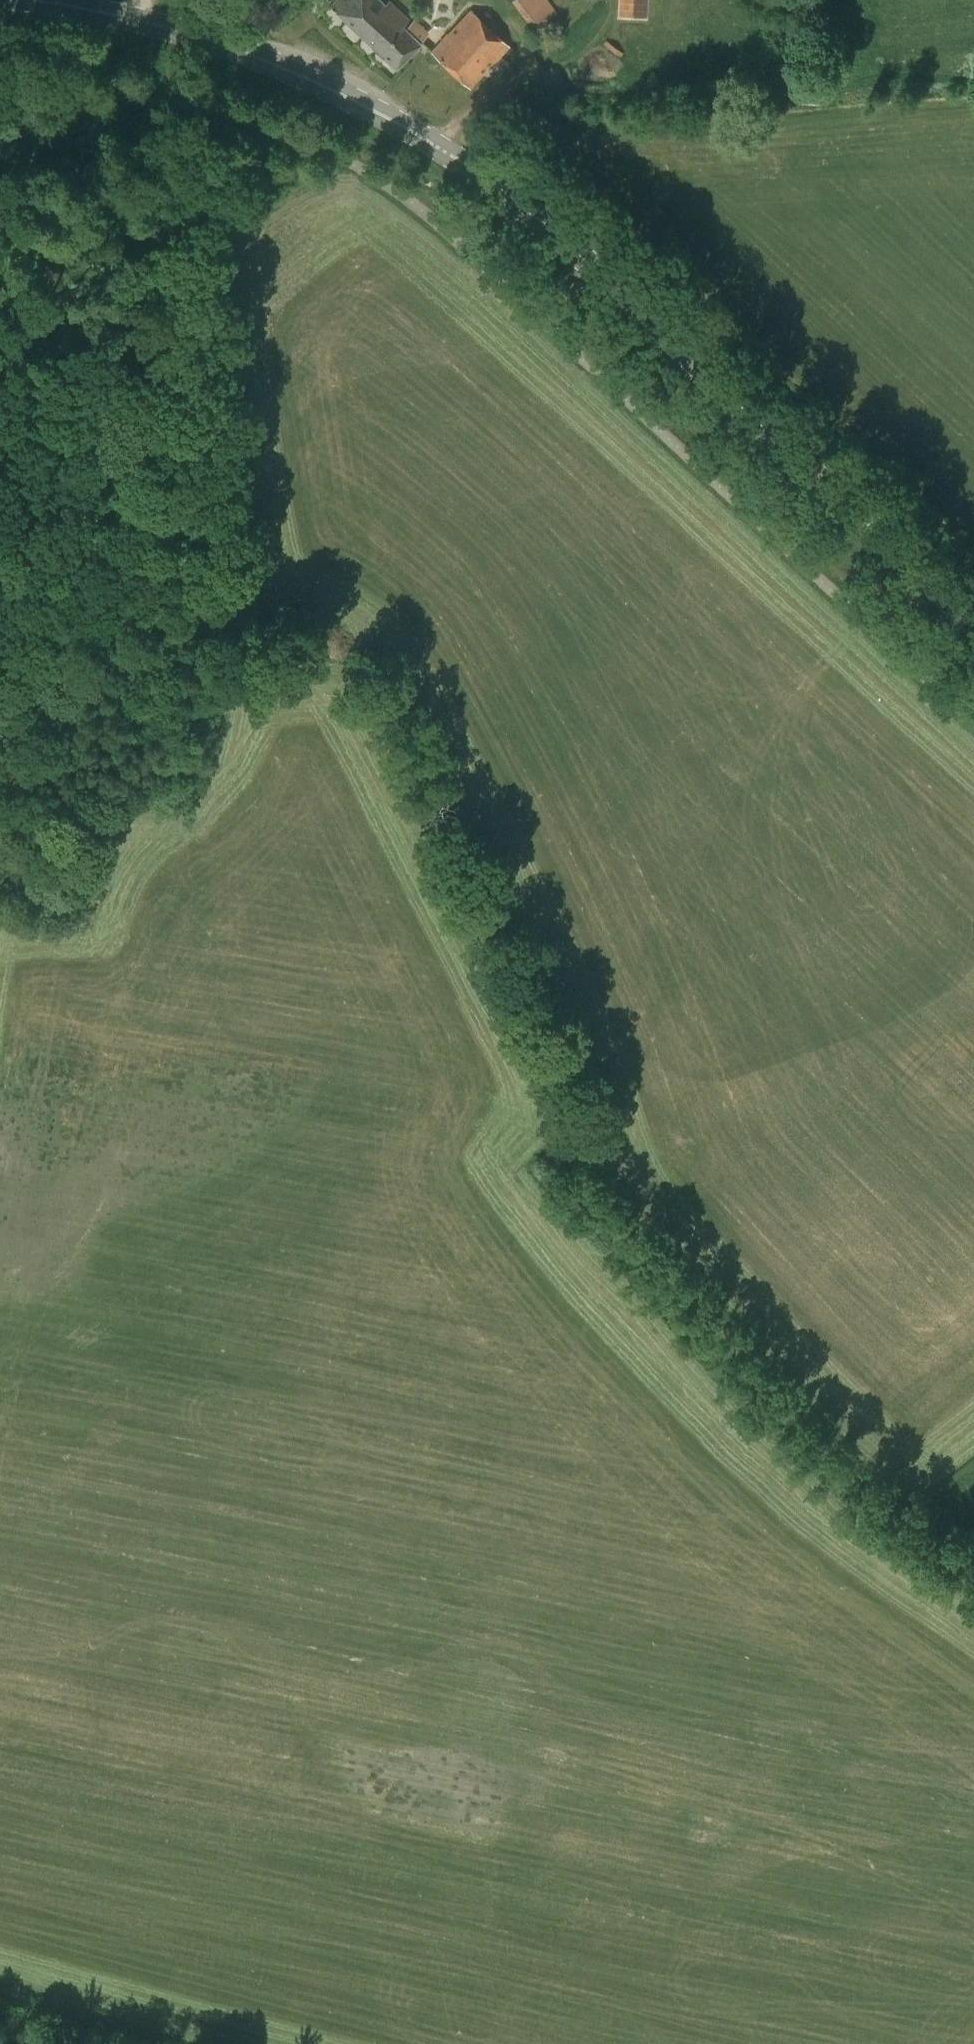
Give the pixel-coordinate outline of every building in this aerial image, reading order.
[(396,68),(420,43),(401,26),(408,19),(388,0),(384,5),(379,0),(344,0),(335,10),(396,68)] [(557,12),(548,0),(513,0),(511,1),(533,31),(557,12)] [(429,51),(470,89),(510,46),(469,9),(429,51)]
